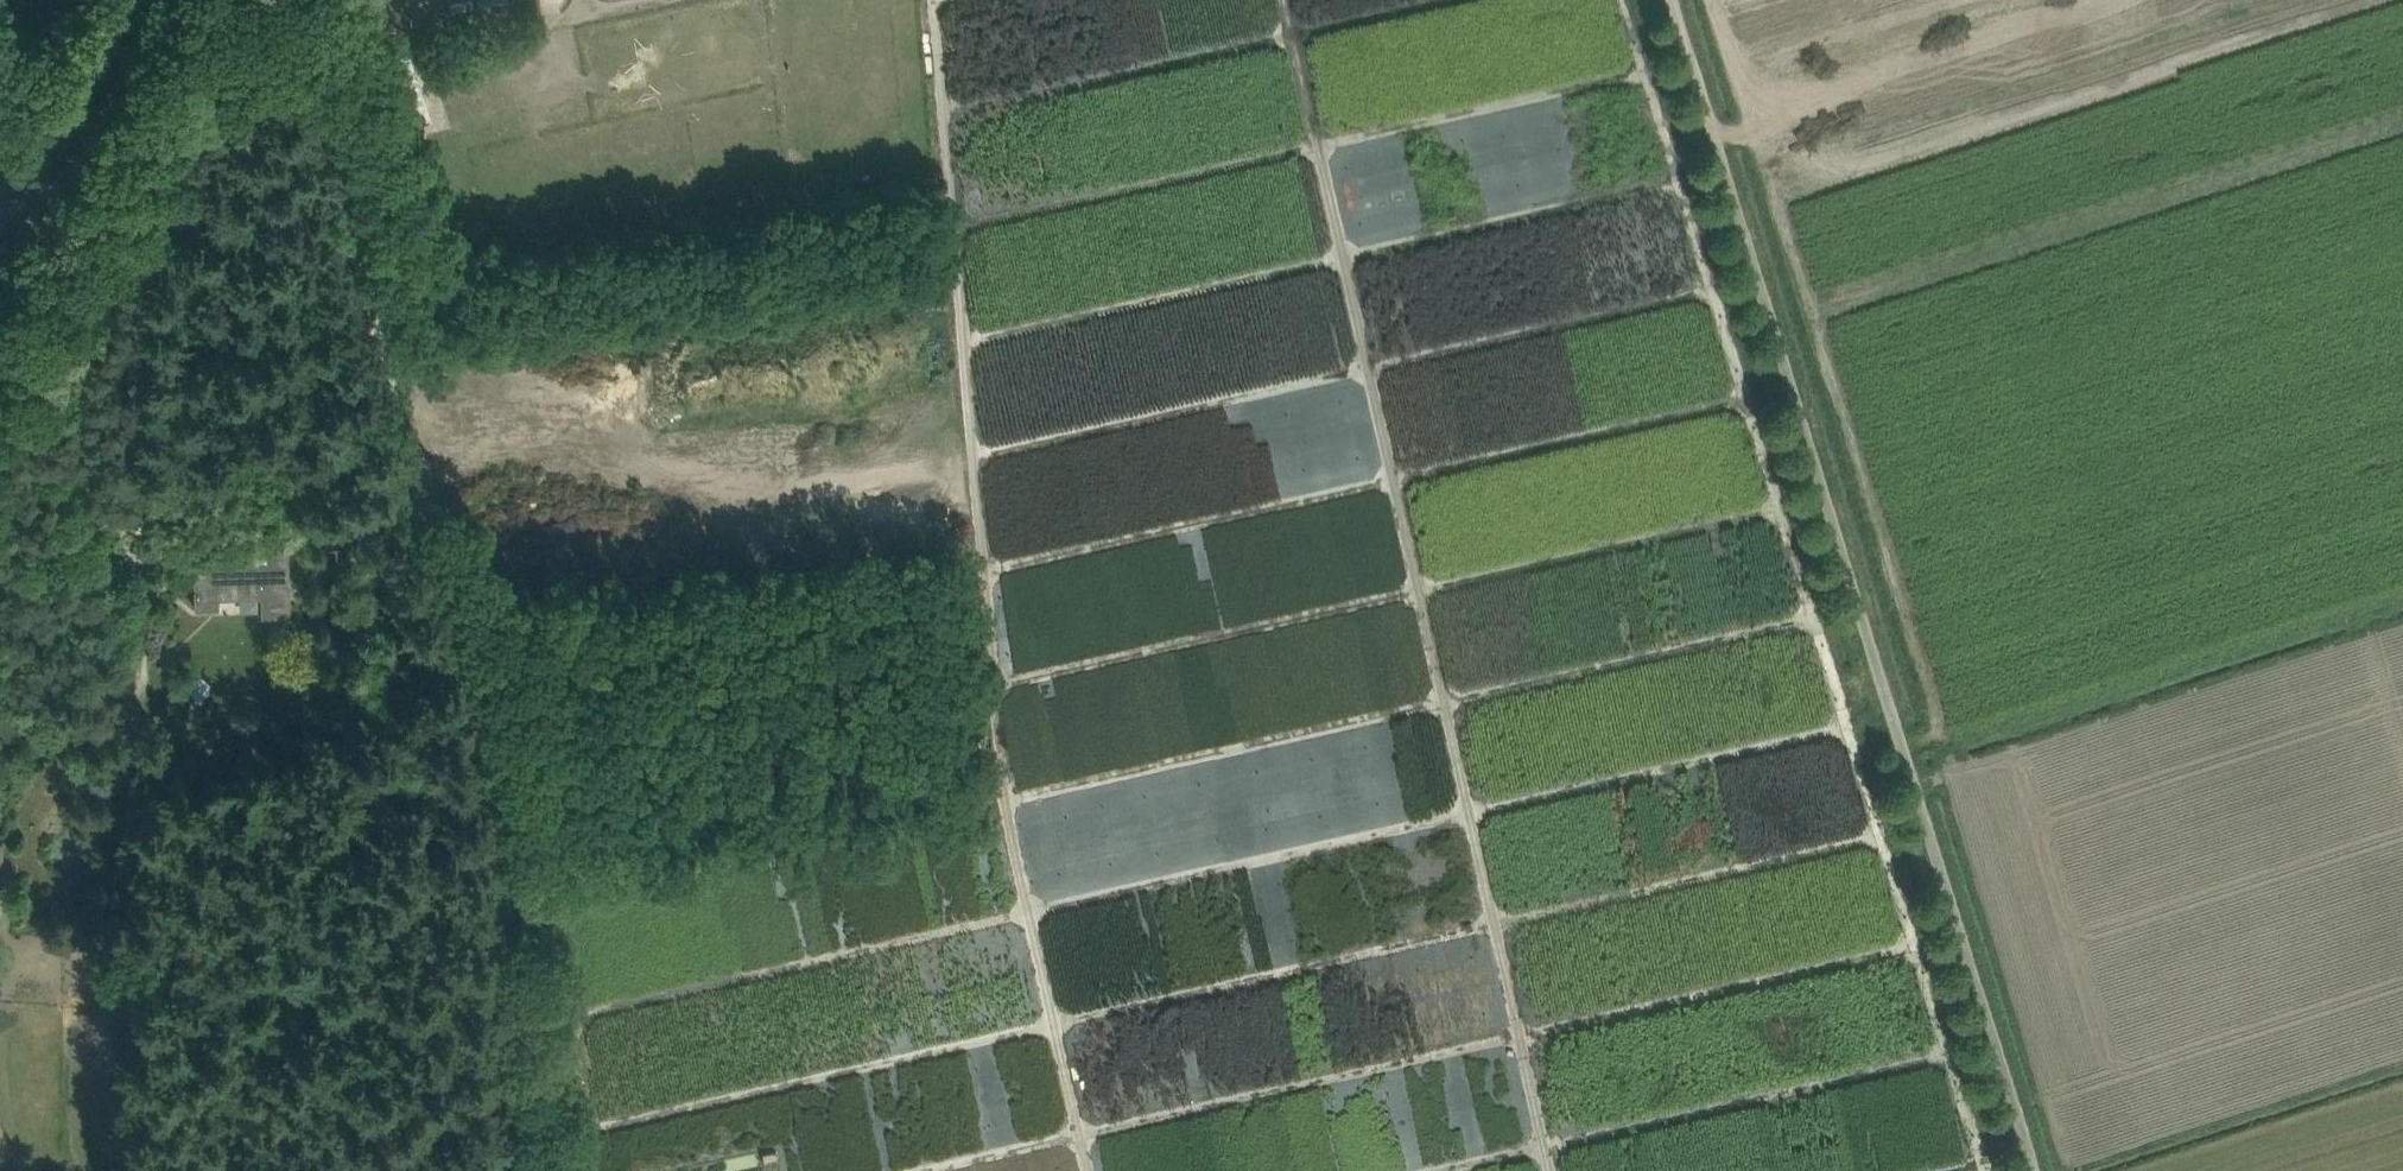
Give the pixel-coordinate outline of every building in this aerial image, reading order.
[(435,113),(447,110),(437,77),(426,81),(435,113)] [(216,566),(195,566),(196,607),(217,606),(217,596),(262,594),(262,613),(289,612),(286,536),(260,537),(260,550),(225,551),(225,556),(228,556),(228,566),(216,567),(216,566)]
